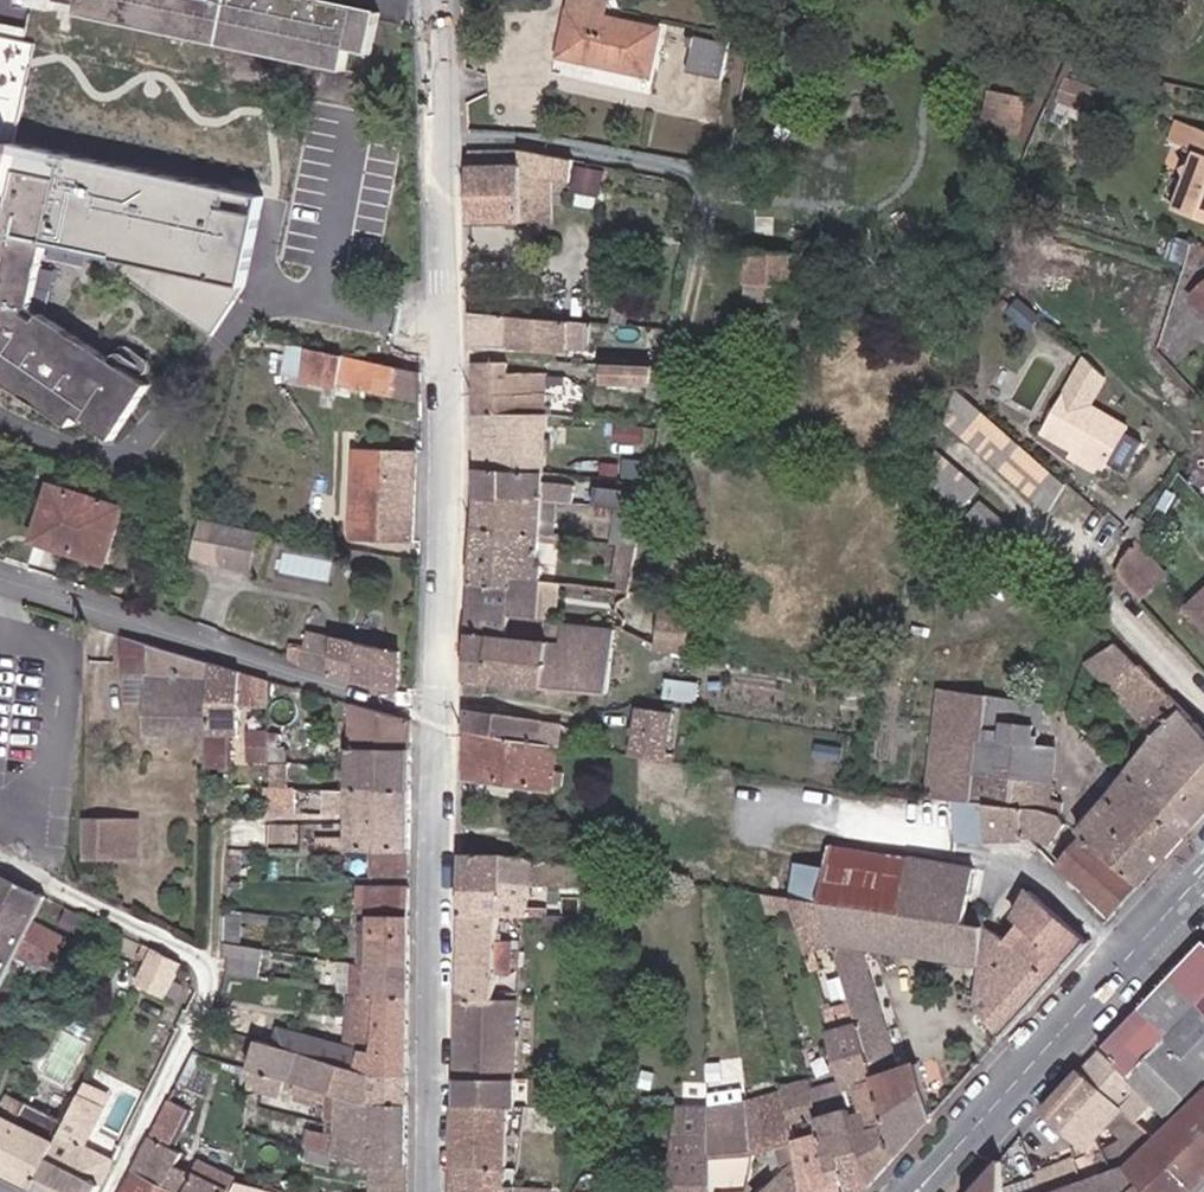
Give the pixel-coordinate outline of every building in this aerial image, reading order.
[(75,3),(175,25),(173,34),(218,43),(221,34),(349,62),(353,49),(373,53),(382,12),(325,0),(60,0),(75,3)] [(648,71),(658,27),(606,15),(610,0),(572,0),(562,54),(648,71)] [(45,249),(236,290),(244,248),(254,201),(11,143),(33,36),(0,29),(0,383),(18,393),(78,430),(83,421),(119,441),(155,384),(32,310),(45,249)] [(729,41),(688,32),(686,43),(690,43),(684,68),(721,76),(729,41)] [(1203,185),(1203,134),(1187,127),(1180,148),(1192,152),(1170,209),(1194,219),(1203,185)] [(524,150),(469,150),(470,222),(524,223),(523,174),(549,180),(568,183),(573,160),(524,150)] [(604,171),(576,165),(572,185),(599,191),(604,171)] [(550,222),(549,180),(523,174),(524,223),(550,222)] [(1194,219),(1203,223),(1203,185),(1194,219)] [(695,208),(686,208),(686,217),(694,217),(695,208)] [(802,254),(749,251),(745,302),(798,304),(802,254)] [(1187,298),(1203,316),(1203,280),(1187,298)] [(590,324),(472,311),(473,345),(586,354),(590,324)] [(676,333),(656,331),(652,354),(659,355),(658,366),(670,366),(676,333)] [(312,360),(315,344),(291,341),(286,372),(305,374),(307,359),(312,360)] [(328,378),(364,386),(367,361),(332,354),(328,378)] [(364,386),(419,399),(420,372),(367,361),(364,386)] [(504,362),(473,362),(474,419),(543,418),(545,372),(505,372),(504,362)] [(658,366),(648,364),(632,364),(602,362),(600,379),(645,383),(644,395),(662,397),(665,366),(658,366)] [(1065,477),(965,385),(953,422),(1042,501),(1065,477)] [(1137,425),(1073,389),(1051,429),(1116,464),(1137,425)] [(543,418),(474,419),(474,467),(542,470),(543,418)] [(379,480),(409,480),(410,448),(350,446),(347,539),(377,540),(379,480)] [(945,450),(936,477),(970,508),(988,487),(945,450)] [(542,470),(474,467),(476,498),(542,501),(574,505),(574,488),(542,486),(542,470)] [(377,540),(408,542),(409,480),(379,480),(377,540)] [(123,505),(54,483),(36,538),(106,561),(123,505)] [(596,490),(594,507),(616,509),(630,511),(632,494),(596,490)] [(542,501),(476,498),(474,527),(539,535),(542,501)] [(992,501),(979,516),(1005,539),(1017,523),(992,501)] [(635,511),(643,512),(645,504),(636,503),(635,511)] [(630,511),(616,509),(610,544),(636,548),(643,512),(635,511),(630,511)] [(200,561),(265,567),(269,523),(204,517),(200,561)] [(539,535),(474,527),(470,583),(514,589),(515,579),(536,581),(539,535)] [(1167,579),(1136,548),(1117,576),(1142,603),(1167,579)] [(514,589),(470,583),(468,633),(494,636),(511,637),(513,618),(513,615),(534,617),(536,581),(515,579),(514,589)] [(621,582),(620,591),(629,592),(630,583),(621,582)] [(1190,611),(1203,627),(1203,598),(1190,611)] [(1066,640),(1087,662),(1121,641),(1081,605),(1066,640)] [(666,648),(701,648),(702,611),(666,610),(666,648)] [(614,619),(613,630),(615,630),(622,631),(623,620),(614,619)] [(550,641),(544,687),(609,695),(614,634),(552,626),(550,641)] [(494,636),(468,633),(465,661),(465,678),(490,681),(494,636)] [(299,667),(396,690),(399,657),(302,634),(299,667)] [(511,637),(494,636),(490,681),(544,687),(550,641),(511,637)] [(147,644),(124,637),(124,668),(134,669),(146,668),(147,644)] [(1185,838),(1203,816),(1203,729),(1121,641),(1087,662),(1161,740),(1131,777),(1185,838)] [(145,731),(210,732),(210,663),(147,644),(146,668),(146,693),(145,731)] [(210,732),(210,765),(229,764),(230,732),(238,732),(238,702),(238,672),(210,663),(210,732)] [(134,692),(146,693),(146,668),(134,669),(134,692)] [(238,672),(238,702),(266,703),(267,681),(238,672)] [(1044,700),(937,685),(920,796),(958,802),(1028,812),(1024,844),(1050,849),(1067,830),(1062,820),(1058,802),(1049,802),(1055,750),(1039,747),(980,741),(982,731),(1039,738),(1044,700)] [(350,772),(409,773),(409,724),(352,706),(350,772)] [(640,709),(634,756),(646,757),(671,761),(677,714),(640,709)] [(553,724),(466,713),(467,733),(541,743),(542,732),(552,733),(553,724)] [(980,741),(1039,747),(1039,738),(982,731),(980,741)] [(267,738),(267,732),(254,732),(254,745),(266,745),(267,738)] [(541,743),(467,733),(465,779),(550,790),(551,786),(561,787),(562,774),(552,772),(556,746),(541,743)] [(267,738),(266,745),(267,778),(284,778),(284,748),(278,749),(278,738),(267,738)] [(350,791),(408,792),(409,773),(350,772),(350,791)] [(1088,837),(1142,886),(1185,838),(1131,777),(1107,806),(1081,830),(1088,837)] [(263,790),(263,817),(283,817),(283,790),(263,790)] [(368,853),(407,851),(408,792),(350,791),(348,839),(330,839),(329,855),(368,853)] [(1028,812),(958,802),(955,840),(1024,844),(1028,812)] [(83,820),(83,863),(119,863),(119,820),(83,820)] [(119,820),(119,863),(138,863),(137,820),(119,820)] [(1060,868),(1113,918),(1142,886),(1088,837),(1060,868)] [(828,871),(792,867),(788,895),(825,901),(919,916),(983,926),(984,918),(967,916),(972,868),(832,847),(828,871)] [(367,878),(406,878),(407,851),(368,853),(367,878)] [(493,854),(462,854),(462,890),(497,890),(498,885),(526,887),(527,857),(493,854)] [(0,876),(0,987),(44,898),(0,876)] [(497,890),(462,890),(461,915),(496,916),(515,916),(526,916),(526,887),(498,885),(497,890)] [(355,887),(354,909),(406,911),(406,888),(355,887)] [(1012,946),(983,926),(976,983),(972,1015),(1001,1043),(1090,944),(1030,890),(1014,918),(1023,933),(1012,946)] [(794,918),(788,895),(761,891),(767,915),(794,918)] [(825,901),(788,895),(794,918),(810,971),(831,966),(835,980),(846,977),(825,901)] [(976,983),(983,926),(919,916),(825,901),(846,977),(860,1026),(898,1154),(933,1116),(922,1080),(931,1076),(926,1060),(896,1067),(865,951),(965,968),(964,981),(976,983)] [(231,913),(231,945),(249,948),(249,914),(231,913)] [(496,916),(461,915),(459,1003),(492,1004),(493,981),(507,981),(507,972),(518,973),(518,951),(508,950),(508,943),(494,942),(496,916)] [(356,936),(356,967),(405,969),(406,921),(366,920),(365,936),(356,936)] [(144,981),(174,995),(191,959),(160,945),(144,981)] [(1184,970),(1189,989),(1203,1004),(1203,950),(1184,970)] [(257,965),(243,962),(240,978),(255,979),(257,965)] [(356,967),(355,996),(404,999),(405,969),(356,967)] [(1189,989),(1156,1021),(1203,1069),(1203,1004),(1189,989)] [(355,996),(349,996),(349,1021),(358,1022),(356,1052),(276,1026),(271,1045),(369,1076),(368,1105),(404,1106),(404,999),(355,996)] [(492,1004),(459,1003),(458,1079),(515,1080),(516,998),(505,998),(506,1004),(492,1004)] [(1144,1008),(1105,1050),(1146,1086),(1172,1111),(1203,1080),(1203,1069),(1156,1021),(1144,1008)] [(849,1115),(869,1186),(898,1154),(860,1026),(826,1034),(841,1084),(851,1083),(858,1113),(849,1115)] [(255,1039),(245,1068),(261,1075),(282,1081),(290,1083),(368,1105),(369,1076),(271,1045),(255,1039)] [(1105,1050),(1104,1049),(1045,1113),(1085,1149),(1123,1108),(1138,1122),(1157,1141),(1176,1122),(1142,1091),(1146,1086),(1105,1050)] [(261,1075),(245,1068),(243,1092),(255,1095),(261,1075)] [(747,1103),(755,1154),(777,1150),(782,1174),(764,1191),(803,1191),(780,1083),(774,1085),(776,1098),(766,1099),(760,1069),(742,1072),(747,1103)] [(282,1081),(261,1075),(255,1095),(275,1103),(282,1081)] [(803,1191),(848,1191),(842,1171),(834,1173),(819,1114),(810,1077),(780,1083),(803,1191)] [(515,1080),(458,1079),(457,1108),(514,1108),(515,1080)] [(35,1190),(39,1191),(97,1191),(113,1159),(85,1145),(111,1096),(87,1083),(62,1135),(35,1190)] [(328,1106),(324,1131),(404,1133),(404,1106),(368,1105),(290,1083),(287,1092),(328,1106)] [(1129,1168),(1145,1188),(1140,1191),(1189,1191),(1203,1178),(1203,1096),(1176,1122),(1157,1141),(1129,1168)] [(124,1191),(230,1191),(235,1183),(200,1167),(195,1174),(176,1166),(182,1154),(170,1148),(189,1108),(171,1099),(124,1191)] [(747,1103),(707,1108),(710,1160),(755,1154),(747,1103)] [(848,1191),(864,1191),(869,1186),(849,1115),(847,1107),(819,1114),(834,1173),(842,1171),(848,1191)] [(514,1108),(457,1108),(457,1144),(506,1145),(506,1118),(514,1118),(514,1108)] [(672,1108),(669,1191),(711,1191),(710,1160),(707,1108),(672,1108)] [(1123,1108),(1085,1149),(1090,1154),(1123,1138),(1138,1122),(1123,1108)] [(19,1135),(13,1126),(14,1124),(0,1117),(0,1169),(19,1135)] [(0,1169),(0,1173),(35,1190),(62,1135),(32,1121),(28,1130),(14,1124),(13,1126),(19,1135),(0,1169)] [(257,1126),(242,1121),(242,1132),(255,1135),(257,1126)] [(404,1133),(324,1131),(323,1139),(309,1135),(306,1150),(346,1163),(370,1168),(404,1169),(404,1133)] [(506,1145),(457,1144),(456,1166),(506,1168),(506,1145)] [(1145,1188),(1129,1168),(1084,1184),(1076,1160),(1035,1176),(1042,1191),(1140,1191),(1145,1188)] [(1002,1164),(976,1191),(1002,1191),(1002,1164)] [(456,1166),(456,1191),(515,1191),(515,1190),(506,1189),(506,1168),(456,1166)] [(404,1169),(370,1168),(368,1191),(404,1191),(404,1169)]
